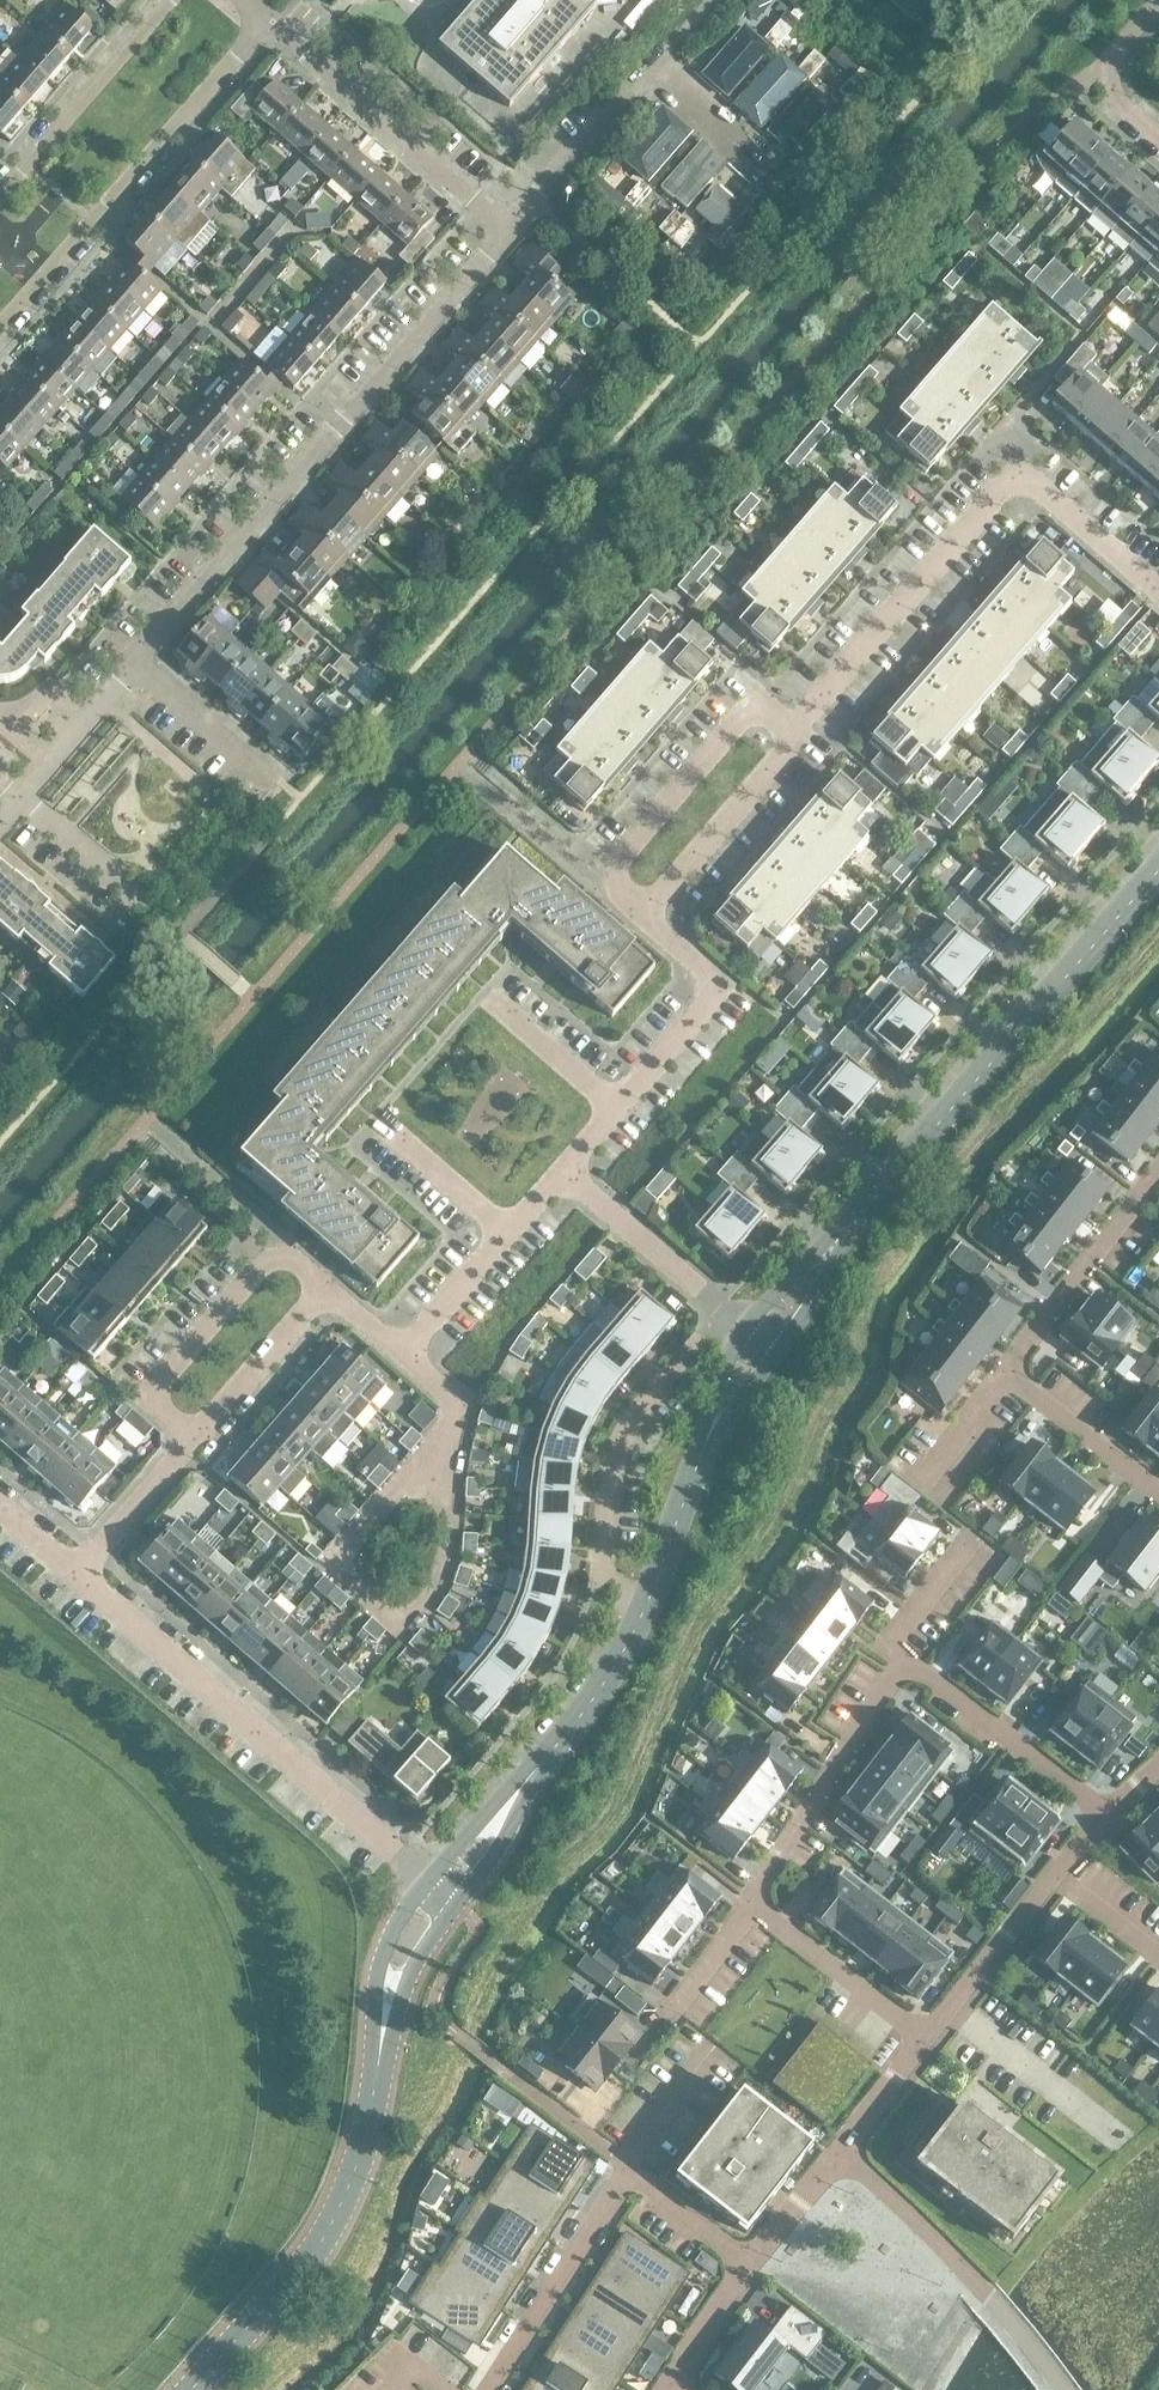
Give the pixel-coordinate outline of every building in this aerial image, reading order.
[(107,1),(106,2),(117,12),(127,0),(106,0),(107,1)] [(438,46),(509,108),(596,8),(593,6),(594,5),(601,5),(608,4),(613,3),(620,1),(621,5),(623,4),(621,0),(478,0),(438,46)] [(913,21),(926,6),(919,0),(889,0),(913,21)] [(93,29),(65,5),(42,31),(70,55),(93,29)] [(780,21),(764,40),(775,49),(791,31),(796,25),(799,23),(788,13),(786,15),(780,21)] [(768,47),(742,25),(702,72),(728,93),(768,47)] [(19,57),(47,82),(70,55),(42,31),(19,57)] [(783,43),(740,94),(752,105),(773,80),(784,89),(794,76),(785,68),(796,54),(783,43)] [(814,52),(798,70),(809,79),(825,61),(814,52)] [(47,82),(19,57),(0,79),(0,87),(24,108),(47,82)] [(301,104),(275,81),(265,92),(255,83),(230,111),(242,120),(251,110),(277,132),(301,104)] [(849,81),(839,92),(848,100),(858,89),(849,81)] [(810,82),(771,130),(794,149),(833,101),(810,82)] [(1,135),(24,108),(0,87),(0,134),(1,135)] [(301,104),(277,132),(303,155),(328,127),(301,104)] [(662,112),(622,159),(648,182),(689,135),(662,112)] [(1041,171),(1045,175),(1053,183),(1091,139),(1070,121),(1061,132),(1063,134),(1049,150),(1044,145),(1036,152),(1036,153),(1035,154),(1034,155),(1034,157),(1034,158),(1035,160),(1037,164),(1039,168),(1041,171)] [(303,155),(330,178),(354,150),(328,127),(303,155)] [(221,190),(231,199),(256,170),(218,137),(193,166),(221,190)] [(1072,199),(1110,156),(1091,139),(1053,183),(1072,199)] [(697,143),(660,186),(685,208),(722,165),(697,143)] [(330,178),(356,201),(380,173),(354,150),(330,178)] [(1100,205),(1128,172),(1110,156),(1072,199),(1091,215),(1100,205)] [(262,162),(256,170),(263,176),(270,168),(262,162)] [(307,173),(297,164),(279,183),(289,192),(307,173)] [(221,190),(193,166),(172,189),(200,214),(221,190)] [(1100,205),(1091,215),(1109,232),(1119,221),(1147,188),(1128,172),(1100,205)] [(356,201),(382,224),(407,196),(380,173),(356,201)] [(616,193),(603,208),(623,225),(632,214),(636,210),(651,192),(640,182),(625,200),(616,193)] [(734,200),(719,187),(696,213),(711,226),(697,243),(709,253),(759,197),(747,186),(734,200)] [(1158,213),(1158,199),(1147,188),(1119,221),(1109,232),(1128,248),(1158,213)] [(176,242),(185,251),(210,222),(200,214),(172,189),(148,218),(176,242)] [(407,196),(382,224),(408,247),(399,258),(410,267),(435,239),(424,230),(433,219),(407,196)] [(302,210),(291,200),(283,208),(295,218),(302,210)] [(659,230),(670,240),(686,221),(674,212),(659,230)] [(1156,254),(1158,251),(1158,213),(1128,248),(1147,264),(1156,254)] [(280,215),(267,230),(274,237),(287,222),(280,215)] [(371,241),(378,232),(357,215),(350,224),(371,241)] [(633,215),(624,225),(631,231),(640,221),(633,215)] [(125,243),(136,253),(153,268),(176,242),(148,218),(125,243)] [(686,221),(670,240),(681,249),(697,231),(686,221)] [(1003,240),(996,234),(986,245),(994,251),(1003,240)] [(263,235),(253,246),(260,252),(270,241),(263,235)] [(342,246),(354,257),(361,248),(350,238),(342,246)] [(1003,240),(994,251),(1001,257),(1012,267),(1021,256),(1011,247),(1003,240)] [(297,251),(309,261),(316,252),(304,242),(297,251)] [(532,245),(514,266),(527,278),(529,279),(519,290),(555,321),(573,300),(577,296),(568,289),(565,293),(551,281),(554,278),(561,270),(532,245)] [(1147,264),(1158,275),(1158,251),(1156,254),(1147,264)] [(128,262),(111,281),(145,311),(162,291),(145,277),(153,268),(136,253),(128,262)] [(960,263),(969,271),(977,261),(968,253),(960,263)] [(244,272),(254,261),(245,254),(236,265),(244,272)] [(357,259),(334,287),(362,311),(385,284),(357,259)] [(280,260),(270,272),(281,281),(291,269),(280,260)] [(960,263),(952,272),(961,280),(969,271),(960,263)] [(1024,277),(1031,284),(1041,273),(1033,267),(1024,277)] [(951,291),(961,280),(952,272),(942,283),(951,291)] [(1041,273),(1031,284),(1039,290),(1048,279),(1041,273)] [(145,311),(111,281),(94,301),(127,331),(145,311)] [(1060,289),(1054,284),(1044,295),(1050,300),(1060,289)] [(362,311),(334,287),(311,313),(339,337),(362,311)] [(255,289),(246,300),(254,307),(263,297),(255,289)] [(486,298),(537,342),(555,321),(519,290),(509,302),(494,289),(486,298)] [(1132,295),(1125,289),(1116,300),(1123,306),(1132,295)] [(207,314),(216,304),(208,297),(199,307),(207,314)] [(483,332),(519,363),(537,342),(486,298),(478,307),(493,320),(483,332)] [(1068,316),(1078,305),(1070,299),(1061,310),(1068,316)] [(127,331),(94,301),(77,321),(110,350),(127,331)] [(1078,305),(1068,316),(1076,322),(1085,312),(1078,305)] [(991,306),(945,360),(990,399),(1009,378),(1013,382),(1022,372),(1018,368),(1037,346),(991,306)] [(229,334),(243,318),(234,310),(220,327),(229,334)] [(339,337),(311,313),(288,339),(316,364),(339,337)] [(1157,314),(1146,327),(1154,333),(1158,327),(1158,316),(1157,314)] [(914,315),(905,325),(914,333),(923,323),(914,315)] [(189,335),(199,323),(191,316),(181,328),(189,335)] [(110,350),(77,321),(59,341),(93,370),(110,350)] [(622,324),(615,332),(628,344),(635,335),(622,324)] [(1124,333),(1137,343),(1144,334),(1132,324),(1124,333)] [(914,333),(905,325),(897,335),(906,343),(914,333)] [(201,346),(211,334),(203,327),(194,339),(201,346)] [(450,339),(501,384),(519,363),(483,332),(473,343),(458,330),(450,339)] [(1156,345),(1144,334),(1137,343),(1148,354),(1156,345)] [(172,354),(182,343),(174,336),(164,347),(172,354)] [(316,364),(288,339),(265,365),(293,390),(316,364)] [(447,373),(483,404),(501,384),(450,339),(442,348),(457,362),(447,373)] [(93,370),(59,341),(42,361),(76,390),(93,370)] [(1098,390),(1107,379),(1090,363),(1096,357),(1083,345),(1053,379),(1065,389),(1051,406),(1070,422),(1098,390)] [(194,354),(186,347),(176,358),(184,365),(194,354)] [(156,356),(139,376),(147,383),(164,363),(156,356)] [(224,380),(257,409),(275,389),(241,360),(224,380)] [(899,413),(912,424),(944,453),(963,430),(968,434),(977,424),(972,420),(990,399),(945,360),(899,413)] [(76,390),(42,361),(25,381),(58,410),(76,390)] [(167,385),(177,374),(169,367),(159,378),(167,385)] [(588,367),(579,379),(589,388),(599,377),(588,367)] [(859,378),(868,386),(878,375),(869,367),(859,378)] [(414,380),(465,425),(483,404),(447,373),(437,384),(422,371),(414,380)] [(122,395),(130,402),(147,383),(139,376),(122,395)] [(851,387),(860,395),(868,386),(859,378),(851,387)] [(588,389),(577,379),(564,394),(576,404),(588,389)] [(224,380),(207,400),(240,429),(257,409),(224,380)] [(411,414),(458,456),(477,435),(465,425),(414,380),(406,390),(421,403),(411,414)] [(58,410),(25,381),(8,400),(41,430),(58,410)] [(860,395),(851,387),(843,396),(852,404),(860,395)] [(149,406),(159,395),(151,388),(141,400),(149,406)] [(1117,406),(1098,390),(1070,422),(1088,438),(1117,406)] [(112,422),(130,402),(122,395),(105,415),(112,422)] [(852,404),(843,396),(833,408),(842,416),(852,404)] [(8,400),(0,409),(0,429),(24,449),(41,430),(8,400)] [(207,400),(189,420),(223,449),(240,429),(207,400)] [(1135,422),(1117,406),(1088,438),(1107,455),(1135,422)] [(136,421),(128,414),(118,426),(126,433),(136,421)] [(189,420),(172,440),(206,469),(223,449),(189,420)] [(1154,438),(1135,422),(1107,455),(1126,471),(1154,438)] [(813,431),(822,439),(829,431),(820,423),(813,431)] [(97,424),(87,435),(95,442),(105,431),(97,424)] [(420,477),(438,456),(402,425),(392,437),(377,424),(369,433),(420,477)] [(926,473),(944,453),(912,424),(896,442),(917,460),(914,463),(926,473)] [(7,469),(24,449),(0,429),(0,463),(7,469)] [(822,439),(813,431),(805,440),(814,449),(822,439)] [(1158,470),(1158,432),(1154,438),(1126,471),(1144,487),(1158,470)] [(366,467),(401,498),(420,477),(369,433),(361,442),(376,455),(366,467)] [(119,441),(111,434),(101,445),(109,452),(119,441)] [(151,442),(142,434),(136,441),(145,449),(151,442)] [(535,436),(528,443),(536,450),(542,442),(535,436)] [(172,440),(155,459),(188,488),(206,469),(172,440)] [(805,440),(797,450),(806,458),(814,449),(805,440)] [(82,442),(70,455),(78,462),(90,449),(82,442)] [(806,458),(797,450),(787,461),(797,469),(806,458)] [(61,482),(78,462),(70,455),(53,475),(61,482)] [(100,462),(92,455),(83,466),(91,473),(100,462)] [(517,458),(511,464),(523,474),(532,463),(526,457),(517,458)] [(155,459),(138,479),(171,508),(188,488),(155,459)] [(333,474),(384,518),(401,498),(366,467),(356,478),(341,465),(333,474)] [(1144,487),(1158,500),(1158,470),(1144,487)] [(851,471),(836,489),(879,527),(897,506),(885,496),(883,499),(862,481),(851,471)] [(129,472),(112,491),(154,528),(171,508),(138,479),(129,472)] [(333,474),(325,483),(340,496),(330,508),(365,539),(369,536),(372,536),(382,525),(380,522),(384,518),(333,474)] [(44,484),(36,495),(44,502),(52,491),(44,484)] [(860,549),(879,527),(836,489),(834,487),(787,541),(833,580),(851,560),(855,564),(860,558),(864,553),(860,549)] [(750,494),(742,504),(751,512),(760,502),(750,494)] [(36,495),(14,520),(22,527),(44,502),(36,495)] [(751,512),(742,504),(733,514),(742,522),(751,512)] [(297,515),(348,559),(365,539),(330,508),(320,519),(305,506),(297,515)] [(330,581),(348,559),(297,515),(289,524),(304,538),(294,550),(330,581)] [(12,538),(22,527),(14,520),(4,531),(12,538)] [(452,526),(445,534),(454,543),(461,535),(452,526)] [(51,582),(81,609),(94,593),(101,599),(131,565),(93,532),(63,566),(64,567),(51,582)] [(444,536),(436,546),(445,554),(453,545),(444,536)] [(833,580),(787,541),(741,594),(746,598),(786,634),(806,612),(810,616),(819,605),(815,601),(833,580)] [(1043,542),(1025,563),(1058,591),(1073,573),(1070,570),(1053,556),(1055,552),(1043,542)] [(251,568),(302,612),(330,581),(294,550),(285,560),(269,547),(251,568)] [(702,559),(711,567),(720,556),(711,548),(702,559)] [(1061,563),(1070,570),(1075,564),(1066,557),(1061,563)] [(711,567),(702,559),(694,568),(703,576),(711,567)] [(1071,603),(1058,591),(1025,563),(1006,585),(1002,581),(993,592),(997,595),(979,616),(1025,656),(1071,603)] [(695,585),(702,577),(703,576),(694,568),(686,577),(695,585)] [(251,597),(261,586),(246,574),(236,585),(251,597)] [(695,585),(686,577),(677,587),(686,595),(695,585)] [(702,577),(695,585),(686,595),(695,603),(710,585),(702,577)] [(2,650),(3,683),(7,683),(11,682),(14,681),(16,680),(20,677),(22,676),(25,673),(38,659),(44,664),(74,629),(68,624),(81,609),(51,582),(38,598),(37,597),(21,615),(27,621),(2,650)] [(275,599),(261,586),(251,597),(265,610),(275,599)] [(650,614),(659,605),(650,596),(641,607),(650,614)] [(750,634),(759,641),(756,644),(768,655),(786,634),(746,598),(716,633),(736,651),(750,634)] [(1131,603),(1120,615),(1129,623),(1140,611),(1131,603)] [(659,605),(650,614),(649,616),(657,624),(668,612),(659,605)] [(642,624),(649,616),(650,614),(641,607),(633,616),(642,624)] [(1129,623),(1120,615),(1112,624),(1121,632),(1129,623)] [(633,616),(625,625),(634,633),(642,624),(633,616)] [(934,668),(956,688),(979,708),(1025,656),(979,616),(961,637),(956,633),(947,644),(952,647),(934,668)] [(194,676),(229,636),(208,617),(177,653),(189,663),(185,668),(194,676)] [(291,633),(299,640),(309,628),(301,621),(291,633)] [(677,639),(662,656),(673,666),(694,685),(713,664),(702,654),(713,641),(692,622),(677,639)] [(1129,658),(1150,634),(1138,623),(1117,647),(1129,658)] [(1112,624),(1105,633),(1114,641),(1121,632),(1112,624)] [(634,633),(625,625),(616,636),(625,644),(634,633)] [(317,635),(309,628),(299,640),(307,647),(317,635)] [(1114,641),(1105,633),(1095,643),(1104,651),(1114,641)] [(250,654),(229,636),(194,676),(203,684),(208,679),(219,689),(250,654)] [(354,637),(344,648),(354,657),(368,641),(361,636),(354,637)] [(602,698),(648,738),(666,717),(670,721),(680,711),(675,707),(694,685),(662,656),(649,645),(602,698)] [(271,672),(250,654),(219,689),(230,699),(226,704),(235,712),(271,672)] [(331,668),(339,675),(350,663),(342,656),(331,668)] [(358,670),(350,663),(339,675),(347,682),(358,670)] [(579,678),(588,686),(597,676),(588,668),(579,678)] [(888,721),(910,741),(920,750),(933,761),(979,708),(956,688),(934,668),(916,689),(911,685),(907,690),(902,696),(906,699),(888,721)] [(291,689),(271,672),(235,712),(245,720),(249,715),(260,725),(291,689)] [(1067,676),(1059,685),(1068,693),(1076,683),(1067,676)] [(588,686),(579,678),(571,688),(580,696),(588,686)] [(1154,679),(1136,700),(1133,697),(1122,709),(1147,731),(1157,720),(1158,722),(1158,684),(1154,679)] [(1059,703),(1068,693),(1059,685),(1050,695),(1059,703)] [(312,707),(291,689),(260,725),(271,735),(267,740),(277,748),(312,707)] [(556,752),(558,754),(602,792),(621,769),(625,773),(630,768),(634,763),(630,759),(648,738),(602,698),(556,752)] [(1097,744),(1108,754),(1141,783),(1151,772),(1153,774),(1158,767),(1158,760),(1138,742),(1147,731),(1122,709),(1115,703),(1109,710),(1116,716),(1112,721),(1115,724),(1097,744)] [(338,716),(331,724),(312,707),(277,748),(286,756),(290,751),(302,761),(311,751),(320,758),(349,725),(338,716)] [(533,731),(542,739),(552,728),(543,720),(533,731)] [(888,721),(869,742),(881,753),(870,765),(900,791),(914,774),(917,776),(931,759),(920,750),(910,741),(888,721)] [(994,726),(984,738),(1000,751),(1010,739),(994,726)] [(533,750),(542,739),(533,731),(524,742),(533,750)] [(1019,731),(1010,741),(1019,749),(1028,739),(1019,731)] [(1042,734),(1032,745),(1041,753),(1051,742),(1042,734)] [(1019,749),(1010,741),(1002,751),(1011,759),(1019,749)] [(1141,783),(1108,754),(1097,744),(1079,765),(1076,762),(1066,774),(1091,796),(1100,785),(1125,806),(1134,796),(1132,794),(1141,783)] [(1032,763),(1041,753),(1032,745),(1023,756),(1032,763)] [(602,792),(558,754),(542,772),(574,799),(571,802),(583,812),(602,792)] [(822,796),(855,825),(885,790),(863,771),(851,785),(840,775),(822,796)] [(1041,809),(1052,819),(1085,848),(1095,837),(1097,839),(1106,828),(1081,807),(1091,796),(1066,774),(1056,786),(1059,789),(1041,809)] [(967,791),(976,799),(985,788),(976,780),(967,791)] [(967,791),(959,800),(968,808),(976,799),(967,791)] [(794,829),(776,849),(821,889),(868,836),(855,825),(822,796),(803,818),(799,814),(794,820),(790,825),(794,829)] [(991,804),(985,799),(975,810),(986,818),(992,811),(991,804)] [(950,809),(952,808),(943,800),(933,811),(942,819),(950,809)] [(959,800),(952,808),(950,809),(960,817),(968,808),(959,800)] [(960,817),(950,809),(942,819),(951,827),(960,817)] [(1085,848),(1052,819),(1041,809),(1023,830),(1019,827),(1009,839),(1035,861),(1044,850),(1068,871),(1078,861),(1075,859),(1085,848)] [(915,850),(916,849),(925,839),(916,831),(906,842),(915,850)] [(925,839),(916,849),(925,856),(934,846),(925,839)] [(995,884),(1028,913),(1038,902),(1040,904),(1050,893),(1025,872),(1035,861),(1009,839),(999,851),(1013,863),(995,884)] [(892,859),(900,867),(908,858),(911,855),(902,847),(892,859)] [(753,922),(774,942),(775,942),(821,889),(776,849),(758,870),(753,866),(749,872),(744,877),(749,881),(730,902),(753,922)] [(911,855),(908,858),(917,866),(925,856),(916,849),(915,850),(911,855)] [(900,867),(909,875),(917,866),(908,858),(900,867)] [(950,901),(972,879),(952,858),(929,879),(950,901)] [(889,864),(861,861),(860,872),(869,873),(868,888),(886,890),(889,864)] [(610,941),(615,935),(563,890),(556,897),(518,864),(515,867),(498,868),(494,865),(460,904),(453,897),(277,1100),(284,1106),(251,1145),(254,1148),(256,1165),(252,1168),(291,1202),(284,1209),(337,1255),(341,1249),(353,1260),(349,1265),(375,1289),(418,1240),(401,1226),(397,1231),(306,1153),(509,919),(599,998),(595,1004),(611,1018),(654,969),(627,946),(622,951),(610,941)] [(49,908),(50,906),(15,876),(14,877),(0,865),(0,929),(17,944),(23,937),(38,951),(64,921),(49,908)] [(909,875),(900,867),(891,878),(900,886),(909,875)] [(1028,913),(995,884),(984,874),(966,895),(963,892),(953,904),(978,926),(987,915),(1012,936),(1021,926),(1019,924),(1028,913)] [(846,910),(857,899),(843,885),(832,896),(846,910)] [(774,942),(753,922),(730,902),(711,924),(723,934),(726,931),(758,960),(774,942)] [(978,926),(953,904),(942,916),(957,928),(939,949),(972,978),(982,967),(984,969),(993,958),(969,937),(978,926)] [(867,905),(859,915),(868,923),(876,913),(867,905)] [(903,918),(891,907),(881,918),(893,929),(903,918)] [(868,923),(859,915),(850,924),(859,932),(868,923)] [(82,1000),(115,963),(80,933),(79,934),(64,921),(38,951),(53,964),(48,970),(82,1000)] [(906,957),(896,969),(921,991),(931,980),(955,1001),(965,991),(962,989),(972,978),(939,949),(937,951),(926,941),(909,960),(906,957)] [(801,981),(809,972),(810,971),(798,961),(783,978),(795,988),(801,981)] [(819,961),(810,971),(809,972),(818,980),(828,969),(819,961)] [(871,1004),(882,1014),(916,1043),(925,1032),(928,1034),(937,1023),(912,1002),(921,991),(896,969),(886,981),(889,984),(871,1004)] [(818,980),(809,972),(801,981),(810,989),(818,980)] [(26,994),(11,981),(1,993),(16,1005),(26,994)] [(795,988),(793,990),(802,998),(810,989),(801,981),(795,988)] [(802,998),(793,990),(783,1002),(792,1009),(802,998)] [(916,1043),(882,1014),(871,1004),(853,1025),(850,1022),(839,1034),(865,1056),(874,1045),(899,1066),(908,1056),(906,1054),(916,1043)] [(26,1023),(17,1033),(27,1043),(36,1032),(26,1023)] [(865,1056),(839,1034),(829,1046),(844,1058),(825,1079),(859,1108),(869,1097),(871,1099),(880,1088),(855,1067),(865,1056)] [(1139,1073),(1158,1088),(1158,1054),(1156,1052),(1143,1068),(1139,1073)] [(3,1059),(0,1062),(0,1073),(2,1074),(10,1065),(3,1059)] [(1133,1061),(1126,1070),(1136,1077),(1139,1073),(1143,1068),(1133,1061)] [(859,1108),(825,1079),(815,1069),(796,1090),(793,1087),(783,1099),(808,1121),(818,1110),(842,1131),(852,1121),(849,1119),(859,1108)] [(1124,1093),(1158,1121),(1158,1088),(1139,1073),(1136,1077),(1127,1088),(1124,1093)] [(1118,1081),(1110,1090),(1120,1098),(1124,1093),(1127,1088),(1118,1081)] [(736,1091),(725,1104),(736,1114),(748,1101),(736,1091)] [(1108,1113),(1143,1141),(1158,1121),(1124,1093),(1120,1098),(1111,1109),(1108,1113)] [(808,1121),(783,1099),(773,1111),(787,1123),(769,1144),(802,1173),(812,1162),(814,1164),(824,1153),(799,1132),(808,1121)] [(1095,1110),(1104,1118),(1108,1113),(1111,1109),(1102,1101),(1095,1110)] [(1104,1118),(1091,1135),(1127,1163),(1143,1141),(1108,1113),(1104,1118)] [(1073,1130),(1068,1136),(1078,1143),(1082,1138),(1085,1133),(1076,1126),(1073,1130)] [(736,1152),(726,1164),(752,1186),(761,1175),(786,1197),(795,1186),(793,1184),(802,1173),(769,1144),(758,1134),(740,1155),(736,1152)] [(1064,1141),(1056,1151),(1066,1158),(1073,1149),(1064,1141)] [(1055,1180),(1052,1185),(1088,1213),(1105,1191),(1068,1163),(1055,1180)] [(752,1186),(726,1164),(716,1175),(730,1188),(710,1211),(744,1240),(755,1227),(758,1229),(767,1218),(742,1197),(752,1186)] [(665,1167),(644,1191),(656,1201),(677,1178),(665,1167)] [(1046,1174),(1039,1182),(1048,1189),(1052,1185),(1055,1180),(1046,1173),(1046,1174)] [(121,1190),(127,1195),(128,1196),(140,1181),(134,1176),(121,1190)] [(1039,1200),(1036,1205),(1072,1233),(1088,1213),(1052,1185),(1048,1189),(1039,1200)] [(207,1231),(163,1193),(146,1212),(157,1222),(190,1250),(194,1245),(192,1243),(195,1239),(197,1241),(207,1231)] [(1025,1200),(1023,1203),(1032,1210),(1036,1205),(1039,1200),(1031,1193),(1025,1200)] [(111,1213),(120,1221),(129,1210),(120,1202),(111,1213)] [(1024,1221),(1020,1225),(1056,1253),(1072,1233),(1036,1205),(1032,1210),(1026,1217),(1024,1221)] [(744,1240),(710,1211),(693,1230),(729,1261),(738,1251),(736,1249),(744,1240)] [(120,1221),(111,1213),(101,1224),(110,1232),(120,1221)] [(1008,1222),(1008,1223),(1016,1230),(1020,1225),(1024,1221),(1015,1214),(1008,1222)] [(190,1250),(157,1222),(141,1240),(174,1268),(182,1258),(180,1257),(183,1253),(186,1255),(190,1250)] [(1016,1230),(1003,1247),(1039,1275),(1056,1253),(1020,1225),(1016,1230)] [(79,1250),(88,1258),(97,1247),(88,1239),(79,1250)] [(174,1268),(141,1240),(125,1258),(158,1287),(162,1282),(160,1280),(163,1276),(165,1278),(174,1268)] [(585,1283),(606,1259),(594,1248),(573,1272),(585,1283)] [(88,1258),(79,1250),(69,1261),(78,1269),(88,1258)] [(158,1287),(125,1258),(109,1277),(142,1305),(150,1295),(148,1293),(151,1290),(154,1291),(158,1287)] [(47,1286),(56,1294),(65,1283),(56,1276),(47,1286)] [(142,1305),(109,1277),(93,1295),(126,1323),(130,1319),(128,1317),(131,1313),(133,1315),(142,1305)] [(964,1307),(960,1312),(995,1339),(1021,1306),(985,1279),(964,1307)] [(555,1293),(566,1302),(572,1295),(561,1285),(555,1293)] [(56,1294),(47,1286),(37,1297),(46,1305),(56,1294)] [(1144,1300),(1152,1306),(1158,1297),(1158,1293),(1153,1288),(1145,1299),(1144,1300)] [(126,1323),(93,1295),(86,1289),(70,1307),(110,1342),(118,1332),(116,1330),(119,1326),(122,1328),(126,1323)] [(675,1323),(640,1292),(621,1314),(654,1343),(664,1332),(666,1334),(675,1323)] [(566,1302),(555,1293),(549,1300),(560,1309),(566,1302)] [(1094,1297),(1078,1318),(1115,1347),(1132,1326),(1094,1297)] [(954,1300),(947,1309),(956,1316),(960,1312),(964,1307),(954,1300)] [(610,1304),(592,1325),(603,1334),(636,1364),(654,1343),(621,1314),(610,1304)] [(70,1307),(53,1326),(93,1361),(98,1355),(96,1354),(99,1350),(101,1352),(110,1342),(70,1307)] [(948,1328),(944,1332),(980,1360),(995,1339),(960,1312),(956,1316),(948,1328)] [(1078,1318),(1062,1339),(1099,1369),(1115,1347),(1078,1318)] [(932,1328),(931,1329),(941,1337),(944,1332),(948,1328),(938,1320),(932,1328)] [(574,1345),(585,1355),(618,1384),(636,1364),(603,1334),(592,1325),(574,1345)] [(941,1337),(928,1353),(964,1380),(980,1360),(944,1332),(941,1337)] [(514,1344),(526,1352),(531,1344),(519,1336),(514,1344)] [(40,1350),(48,1356),(57,1345),(50,1339),(40,1350)] [(526,1352),(514,1344),(509,1352),(521,1360),(526,1352)] [(57,1345),(48,1356),(55,1362),(59,1366),(69,1355),(64,1351),(57,1345)] [(618,1384),(585,1355),(574,1345),(555,1371),(567,1379),(604,1403),(618,1384)] [(370,1405),(386,1386),(354,1357),(356,1355),(345,1346),(327,1366),(370,1405)] [(928,1353),(903,1385),(938,1413),(964,1380),(928,1353)] [(1137,1362),(1136,1363),(1149,1373),(1155,1364),(1156,1363),(1144,1353),(1137,1362)] [(1136,1363),(1128,1373),(1141,1382),(1149,1373),(1136,1363)] [(1123,1430),(1144,1446),(1158,1427),(1158,1367),(1155,1364),(1149,1373),(1141,1382),(1136,1388),(1148,1397),(1136,1414),(1123,1430)] [(311,1385),(343,1414),(353,1424),(370,1405),(327,1366),(311,1385)] [(22,1385),(4,1369),(0,1373),(0,1411),(22,1385)] [(78,1382),(85,1388),(95,1378),(87,1371),(78,1382)] [(604,1403),(567,1379),(555,1371),(539,1399),(552,1405),(591,1425),(604,1403)] [(102,1384),(95,1378),(85,1388),(92,1395),(102,1384)] [(3,1444),(41,1401),(22,1385),(0,1411),(0,1441),(3,1444)] [(295,1404),(327,1432),(338,1441),(353,1424),(343,1414),(311,1385),(295,1404)] [(3,1444),(22,1460),(60,1417),(41,1401),(3,1444)] [(115,1414),(122,1420),(131,1410),(124,1403),(115,1414)] [(338,1441),(327,1432),(295,1404),(278,1422),(311,1451),(322,1460),(338,1441)] [(483,1404),(480,1413),(494,1418),(497,1409),(483,1404)] [(552,1405),(540,1433),(582,1447),(591,1425),(552,1405)] [(153,1429),(131,1410),(122,1420),(144,1439),(153,1429)] [(491,1427),(494,1418),(480,1413),(477,1422),(491,1427)] [(22,1460),(41,1476),(78,1433),(60,1417),(22,1460)] [(295,1469),(311,1451),(278,1422),(262,1441),(295,1469)] [(1144,1446),(1158,1458),(1158,1427),(1144,1446)] [(411,1429),(405,1436),(415,1445),(422,1438),(411,1429)] [(540,1433),(527,1429),(519,1460),(576,1471),(582,1447),(540,1433)] [(41,1476),(59,1493),(97,1450),(78,1433),(41,1476)] [(415,1445),(405,1436),(398,1443),(409,1453),(415,1445)] [(246,1459),(278,1488),(289,1497),(305,1479),(295,1469),(262,1441),(246,1459)] [(1030,1445),(1000,1483),(1021,1499),(1051,1461),(1030,1445)] [(97,1450),(59,1493),(81,1512),(90,1501),(88,1499),(116,1467),(97,1450)] [(261,1507),(278,1488),(246,1459),(229,1479),(261,1507)] [(519,1460),(514,1491),(529,1492),(573,1495),(576,1471),(519,1460)] [(1051,1461),(1021,1499),(1042,1515),(1072,1478),(1051,1461)] [(373,1473),(383,1482),(390,1475),(379,1466),(373,1473)] [(878,1472),(870,1483),(879,1490),(891,1475),(881,1468),(878,1472)] [(383,1482),(373,1473),(366,1480),(377,1489),(383,1482)] [(888,1498),(872,1519),(885,1529),(885,1528),(922,1557),(939,1534),(909,1511),(919,1498),(891,1475),(879,1490),(889,1498),(888,1498)] [(1072,1478),(1042,1515),(1064,1532),(1093,1494),(1072,1478)] [(466,1479),(465,1489),(480,1489),(480,1480),(466,1479)] [(480,1489),(465,1489),(465,1498),(479,1499),(480,1489)] [(215,1501),(222,1508),(231,1497),(224,1490),(215,1501)] [(527,1520),(571,1522),(573,1495),(529,1492),(527,1520)] [(239,1503),(231,1497),(222,1508),(229,1514),(239,1503)] [(347,1502),(341,1510),(351,1519),(358,1512),(347,1502)] [(351,1519),(341,1510),(334,1517),(345,1526),(351,1519)] [(1058,1589),(1078,1605),(1098,1579),(1112,1590),(1123,1576),(1144,1592),(1158,1573),(1158,1531),(1157,1530),(1158,1528),(1142,1515),(1105,1564),(1106,1565),(1101,1571),(1083,1557),(1058,1589)] [(991,1518),(981,1530),(991,1538),(1001,1526),(991,1518)] [(846,1533),(836,1547),(841,1551),(864,1569),(873,1557),(873,1556),(904,1580),(922,1557),(885,1528),(885,1529),(872,1519),(871,1520),(855,1540),(852,1537),(852,1538),(846,1533)] [(159,1580),(197,1536),(177,1520),(149,1552),(147,1550),(137,1561),(159,1580)] [(570,1550),(571,1522),(527,1520),(525,1547),(570,1550)] [(251,1533),(259,1539),(268,1529),(261,1522),(251,1533)] [(259,1539),(253,1545),(261,1552),(266,1546),(275,1535),(268,1529),(259,1539)] [(462,1544),(477,1545),(477,1535),(462,1534),(462,1544)] [(177,1596),(215,1552),(197,1536),(159,1580),(177,1596)] [(1008,1538),(1000,1549),(1007,1555),(1010,1557),(1020,1544),(1010,1537),(1008,1538)] [(315,1561),(322,1554),(311,1544),(305,1551),(315,1561)] [(477,1545),(462,1544),(462,1553),(476,1554),(477,1545)] [(1020,1544),(1010,1557),(1019,1565),(1026,1556),(1029,1552),(1020,1544)] [(566,1580),(570,1550),(525,1547),(522,1572),(566,1580)] [(288,1565),(295,1572),(305,1561),(298,1555),(288,1565)] [(1010,1557),(992,1580),(1004,1589),(1021,1566),(1019,1565),(1010,1557)] [(208,1560),(177,1596),(196,1612),(226,1576),(208,1560)] [(295,1572),(290,1578),(297,1584),(303,1578),(312,1567),(311,1566),(305,1561),(295,1572)] [(459,1566),(456,1575),(470,1580),(473,1571),(459,1566)] [(214,1628),(252,1584),(233,1568),(196,1612),(214,1628)] [(516,1595),(558,1609),(566,1580),(522,1572),(516,1595)] [(467,1589),(470,1580),(456,1575),(453,1584),(467,1589)] [(813,1582),(808,1590),(856,1627),(873,1605),(836,1576),(825,1589),(813,1582)] [(893,1583),(885,1592),(907,1611),(914,1602),(893,1583)] [(232,1644),(270,1600),(252,1584),(214,1628),(232,1644)] [(332,1603),(341,1592),(334,1586),(325,1597),(332,1603)] [(811,1607),(802,1620),(839,1649),(856,1627),(808,1590),(802,1597),(811,1607)] [(349,1599),(341,1592),(332,1603),(339,1610),(349,1599)] [(507,1618),(547,1637),(558,1609),(516,1595),(507,1618)] [(442,1604),(454,1612),(459,1604),(447,1596),(442,1604)] [(251,1660),(289,1616),(270,1600),(232,1644),(251,1660)] [(448,1620),(454,1612),(442,1604),(436,1612),(448,1620)] [(270,1676),(307,1633),(289,1616),(251,1660),(270,1676)] [(1087,1617),(1069,1640),(1080,1649),(1098,1626),(1087,1617)] [(361,1629),(356,1635),(363,1641),(368,1635),(369,1635),(378,1624),(371,1618),(361,1629)] [(495,1639),(532,1663),(547,1637),(507,1618),(495,1639)] [(776,1631),(774,1633),(822,1670),(839,1649),(802,1620),(792,1632),(780,1625),(776,1631)] [(991,1623),(959,1666),(982,1685),(1017,1640),(993,1621),(991,1623)] [(385,1631),(378,1624),(369,1635),(376,1642),(385,1631)] [(1098,1626),(1080,1649),(1092,1658),(1109,1635),(1098,1626)] [(414,1637),(425,1647),(431,1640),(421,1630),(414,1637)] [(325,1648),(307,1633),(270,1676),(288,1692),(325,1648)] [(759,1644),(753,1651),(806,1692),(822,1670),(774,1633),(774,1634),(780,1638),(771,1649),(770,1650),(759,1644)] [(419,1654),(425,1647),(414,1637),(408,1645),(419,1654)] [(513,1687),(532,1663),(495,1639),(480,1658),(513,1687)] [(982,1685),(980,1687),(1007,1708),(1042,1663),(1038,1660),(1040,1658),(1017,1640),(982,1685)] [(345,1665),(325,1648),(288,1692),(307,1709),(345,1665)] [(755,1679),(750,1686),(787,1716),(806,1692),(753,1651),(752,1651),(757,1655),(757,1656),(752,1662),(761,1672),(755,1679)] [(462,1679),(496,1708),(513,1687),(480,1658),(462,1679)] [(326,1725),(364,1682),(345,1665),(307,1709),(326,1725)] [(477,1730),(496,1708),(462,1679),(443,1701),(477,1730)] [(1088,1681),(1050,1731),(1074,1750),(1112,1700),(1088,1681)] [(1112,1700),(1074,1750),(1099,1768),(1136,1718),(1112,1700)] [(770,1707),(764,1715),(776,1724),(782,1716),(770,1707)] [(911,1718),(895,1739),(938,1772),(954,1751),(911,1718)] [(713,1719),(704,1731),(716,1741),(726,1729),(713,1719)] [(450,1761),(439,1751),(442,1748),(430,1737),(427,1741),(416,1732),(400,1750),(366,1721),(347,1743),(393,1784),(395,1781),(403,1788),(401,1790),(415,1802),(417,1803),(419,1804),(420,1804),(421,1804),(423,1805),(425,1804),(427,1803),(430,1802),(431,1800),(432,1798),(433,1796),(433,1795),(433,1793),(433,1792),(432,1790),(432,1789),(431,1787),(429,1786),(434,1780),(434,1779),(450,1761)] [(895,1739),(879,1759),(922,1793),(938,1772),(895,1739)] [(732,1754),(732,1755),(784,1795),(802,1773),(765,1744),(760,1749),(754,1757),(742,1751),(737,1757),(732,1754)] [(736,1772),(726,1784),(768,1817),(784,1795),(732,1755),(728,1759),(726,1762),(736,1772)] [(879,1759),(863,1780),(906,1814),(922,1793),(879,1759)] [(963,1775),(954,1786),(963,1793),(972,1782),(963,1775)] [(863,1780),(847,1801),(890,1835),(906,1814),(863,1780)] [(1006,1781),(966,1834),(967,1835),(990,1852),(990,1853),(1031,1801),(1006,1781)] [(709,1794),(703,1801),(751,1838),(761,1826),(768,1817),(726,1784),(725,1786),(729,1789),(726,1794),(721,1800),(709,1794)] [(947,1795),(939,1806),(948,1813),(957,1802),(947,1795)] [(706,1819),(696,1833),(733,1862),(751,1838),(703,1801),(697,1808),(707,1818),(706,1819)] [(847,1801),(831,1822),(874,1855),(890,1835),(847,1801)] [(1031,1801),(990,1853),(1015,1872),(1056,1820),(1031,1801)] [(939,1806),(930,1817),(939,1824),(948,1813),(939,1806)] [(1140,1831),(1158,1850),(1158,1812),(1140,1831)] [(949,1826),(930,1850),(944,1861),(960,1840),(963,1837),(949,1826)] [(1121,1850),(1155,1884),(1158,1880),(1158,1850),(1140,1831),(1121,1850)] [(916,1835),(907,1846),(917,1854),(925,1842),(916,1835)] [(907,1846),(899,1857),(908,1865),(917,1854),(907,1846)] [(652,1879),(651,1880),(703,1921),(721,1899),(689,1874),(698,1862),(689,1855),(686,1859),(680,1866),(679,1865),(668,1880),(657,1873),(652,1879)] [(872,1860),(864,1872),(873,1879),(882,1868),(872,1860)] [(882,1868),(873,1879),(883,1886),(891,1875),(882,1868)] [(844,1869),(807,1917),(830,1935),(867,1887),(844,1869)] [(1013,1876),(994,1900),(1007,1910),(1008,1910),(1017,1899),(1027,1887),(1013,1876)] [(655,1897),(645,1910),(687,1943),(703,1921),(651,1880),(645,1888),(655,1897)] [(867,1887),(830,1935),(832,1933),(852,1949),(888,1903),(867,1887)] [(916,1888),(908,1897),(919,1906),(927,1896),(916,1888)] [(941,1898),(933,1908),(945,1917),(952,1907),(941,1898)] [(888,1903),(852,1949),(874,1966),(909,1920),(888,1903)] [(952,1907),(945,1917),(956,1925),(963,1916),(952,1907)] [(618,1923),(617,1923),(670,1964),(681,1950),(687,1943),(645,1910),(635,1922),(623,1916),(622,1918),(618,1923)] [(909,1920),(874,1966),(894,1982),(930,1935),(909,1920)] [(1063,1920),(1035,1956),(1056,1973),(1084,1937),(1063,1920)] [(618,1945),(610,1955),(652,1988),(670,1964),(617,1923),(612,1931),(621,1941),(618,1945)] [(894,1982),(893,1983),(916,2001),(939,1972),(947,1962),(953,1954),(930,1935),(894,1982)] [(1084,1937),(1056,1973),(1076,1990),(1105,1953),(1084,1937)] [(592,1959),(602,1967),(609,1958),(599,1950),(592,1959)] [(1105,1953),(1076,1990),(1096,2006),(1126,1968),(1105,1953)] [(596,1979),(603,1973),(593,1964),(585,1971),(596,1979)] [(613,1979),(605,1989),(613,1995),(621,1985),(613,1979)] [(646,2005),(623,1987),(614,1999),(637,2017),(646,2005)] [(1026,1991),(1016,2004),(1026,2011),(1036,1999),(1026,1991)] [(1131,2028),(1152,2044),(1158,2036),(1158,1992),(1131,2028)] [(588,1997),(571,2019),(579,2024),(601,2041),(591,2053),(612,2069),(638,2036),(588,1997)] [(1036,1999),(1026,2011),(1036,2019),(1046,2006),(1036,1999)] [(1059,2011),(1051,2022),(1064,2032),(1072,2022),(1059,2011)] [(579,2024),(553,2058),(595,2090),(612,2069),(591,2053),(601,2041),(579,2024)] [(818,2025),(772,2084),(824,2125),(871,2066),(818,2025)] [(523,2056),(517,2065),(537,2080),(544,2072),(523,2056)] [(1121,2060),(1113,2070),(1125,2080),(1133,2070),(1121,2060)] [(1132,2093),(1132,2094),(1141,2101),(1151,2089),(1141,2081),(1132,2093)] [(483,2101),(490,2106),(500,2090),(492,2085),(483,2101)] [(1141,2101),(1151,2109),(1154,2105),(1158,2099),(1158,2095),(1151,2089),(1141,2101)] [(742,2091),(675,2178),(745,2233),(813,2146),(742,2091)] [(941,2104),(894,2164),(943,2202),(950,2194),(1012,2242),(1062,2178),(964,2102),(955,2114),(941,2104)] [(527,2129),(507,2160),(573,2203),(593,2171),(595,2173),(597,2170),(595,2169),(596,2166),(530,2124),(529,2126),(527,2125),(525,2127),(527,2129)] [(461,2135),(455,2144),(469,2153),(474,2144),(461,2135)] [(507,2160),(484,2196),(550,2238),(573,2203),(507,2160)] [(789,2179),(783,2186),(788,2190),(794,2183),(789,2179)] [(424,2190),(419,2198),(434,2207),(439,2199),(424,2190)] [(479,2193),(454,2231),(459,2234),(525,2276),(550,2238),(484,2196),(479,2193)] [(414,2215),(411,2229),(425,2232),(428,2218),(414,2215)] [(621,2236),(601,2268),(667,2311),(687,2279),(689,2280),(691,2278),(689,2276),(690,2274),(625,2231),(623,2234),(621,2233),(619,2235),(621,2236)] [(459,2234),(436,2270),(502,2313),(525,2276),(459,2234)] [(694,2262),(702,2268),(710,2257),(702,2251),(694,2262)] [(409,2300),(407,2303),(478,2349),(480,2346),(482,2347),(484,2345),(482,2344),(502,2313),(436,2270),(431,2267),(411,2298),(409,2297),(407,2299),(409,2300)] [(601,2268),(577,2305),(643,2347),(667,2311),(601,2268)] [(577,2305),(554,2341),(620,2384),(643,2347),(577,2305)] [(788,2349),(786,2347),(787,2345),(806,2360),(827,2333),(791,2306),(770,2333),(772,2334),(770,2336),(753,2322),(711,2375),(730,2389),(756,2389),(788,2349)] [(530,2378),(550,2389),(616,2389),(620,2384),(554,2341),(530,2378)] [(672,2349),(664,2343),(656,2356),(665,2361),(672,2349)] [(652,2353),(646,2363),(658,2370),(664,2361),(652,2353)] [(530,2378),(522,2389),(550,2389),(530,2378)] [(884,2381),(877,2389),(896,2389),(884,2381)]
